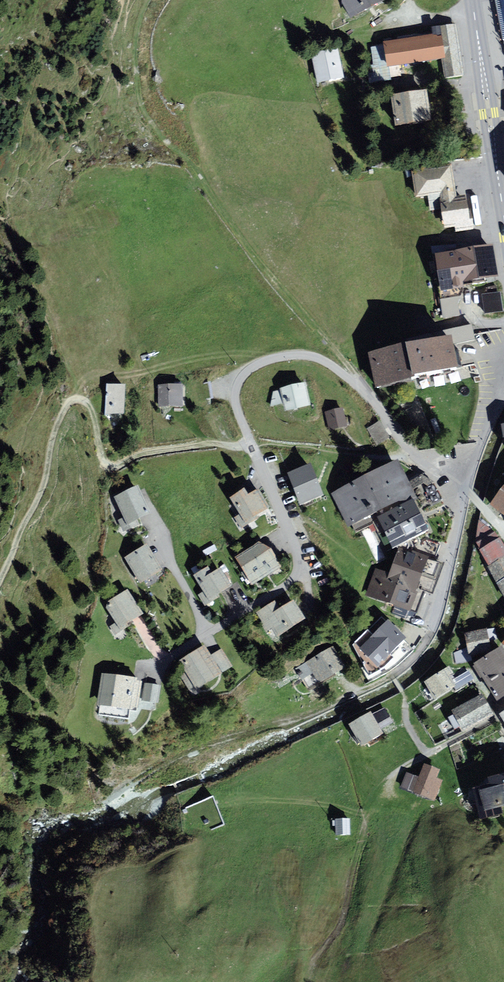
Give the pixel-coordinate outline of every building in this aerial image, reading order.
[(351,18),(383,0),(342,0),(351,18)] [(432,39),(387,45),(390,71),(437,64),(440,83),(463,80),(456,26),(431,30),(432,39)] [(338,46),(311,52),(317,83),(345,77),(338,46)] [(430,94),(394,100),(399,131),(435,126),(430,94)] [(450,166),(412,172),(415,196),(428,194),(430,208),(442,206),(441,197),(454,195),(450,166)] [(441,197),(442,206),(445,226),(455,224),(456,230),(471,228),(471,223),(469,211),(466,194),(454,195),(441,197)] [(432,257),(435,257),(440,290),(463,286),(462,281),(478,279),(496,276),(492,247),(458,252),(456,244),(431,248),(432,257)] [(458,296),(447,297),(448,316),(460,315),(458,296)] [(454,359),(450,336),(372,352),(372,353),(366,355),(372,385),(379,384),(380,385),(457,369),(454,359)] [(125,413),(126,383),(106,383),(105,412),(125,413)] [(185,384),(158,384),(158,408),(185,408),(185,384)] [(311,407),(306,384),(270,393),(268,408),(282,405),(284,413),(311,407)] [(343,409),(323,413),(327,432),(347,428),(343,409)] [(397,460),(329,495),(346,529),(376,513),(395,549),(433,530),(397,460)] [(317,479),(311,463),(287,472),(294,488),(317,479)] [(324,495),(317,479),(294,488),(300,504),(324,495)] [(156,516),(141,488),(117,501),(127,518),(118,522),(124,534),(156,516)] [(491,507),(503,517),(503,493),(491,507)] [(249,494),(235,503),(243,516),(236,520),(243,531),(271,514),(260,496),(253,500),(249,494)] [(474,544),(480,553),(501,541),(496,535),(477,524),(474,544)] [(480,553),(489,569),(503,561),(503,547),(501,541),(480,553)] [(167,574),(151,547),(126,561),(142,588),(167,574)] [(265,547),(241,561),(253,578),(250,580),(255,587),(287,569),(274,550),(265,547)] [(369,598),(418,614),(436,561),(406,551),(397,577),(378,571),(369,598)] [(489,569),(498,585),(503,582),(503,561),(489,569)] [(212,570),(198,579),(207,594),(200,598),(207,609),(238,591),(226,571),(216,577),(212,570)] [(147,619),(130,593),(107,608),(118,625),(110,630),(116,639),(147,619)] [(319,621),(306,601),(290,612),(284,603),(264,616),(276,634),(282,630),(289,640),(319,621)] [(414,642),(394,623),(379,640),(371,632),(359,645),(354,648),(372,679),(385,671),(399,661),(398,659),(414,642)] [(497,630),(470,634),(472,647),(473,656),(501,651),(497,630)] [(474,663),(473,656),(472,647),(454,654),(457,667),(474,663)] [(213,648),(189,665),(195,673),(187,679),(201,698),(242,670),(229,651),(220,657),(213,648)] [(352,671),(339,650),(301,672),(314,693),(352,671)] [(476,667),(498,704),(503,700),(503,650),(476,667)] [(453,671),(430,683),(441,702),(464,690),(453,671)] [(147,712),(150,680),(108,676),(105,708),(147,712)] [(494,714),(483,694),(454,711),(457,715),(450,719),(456,730),(465,725),(467,729),(494,714)] [(384,707),(372,714),(381,729),(393,722),(384,707)] [(371,711),(348,724),(361,745),(383,733),(381,729),(372,714),(371,711)] [(430,766),(424,780),(418,794),(437,802),(446,783),(440,780),(444,772),(430,766)] [(424,780),(409,774),(403,788),(418,794),(424,780)] [(493,781),(495,788),(473,793),(480,824),(503,818),(503,778),(493,781)] [(226,826),(217,800),(183,813),(193,839),(226,826)] [(350,837),(350,820),(336,820),(336,822),(330,822),(330,827),(335,827),(335,836),(350,837)]
